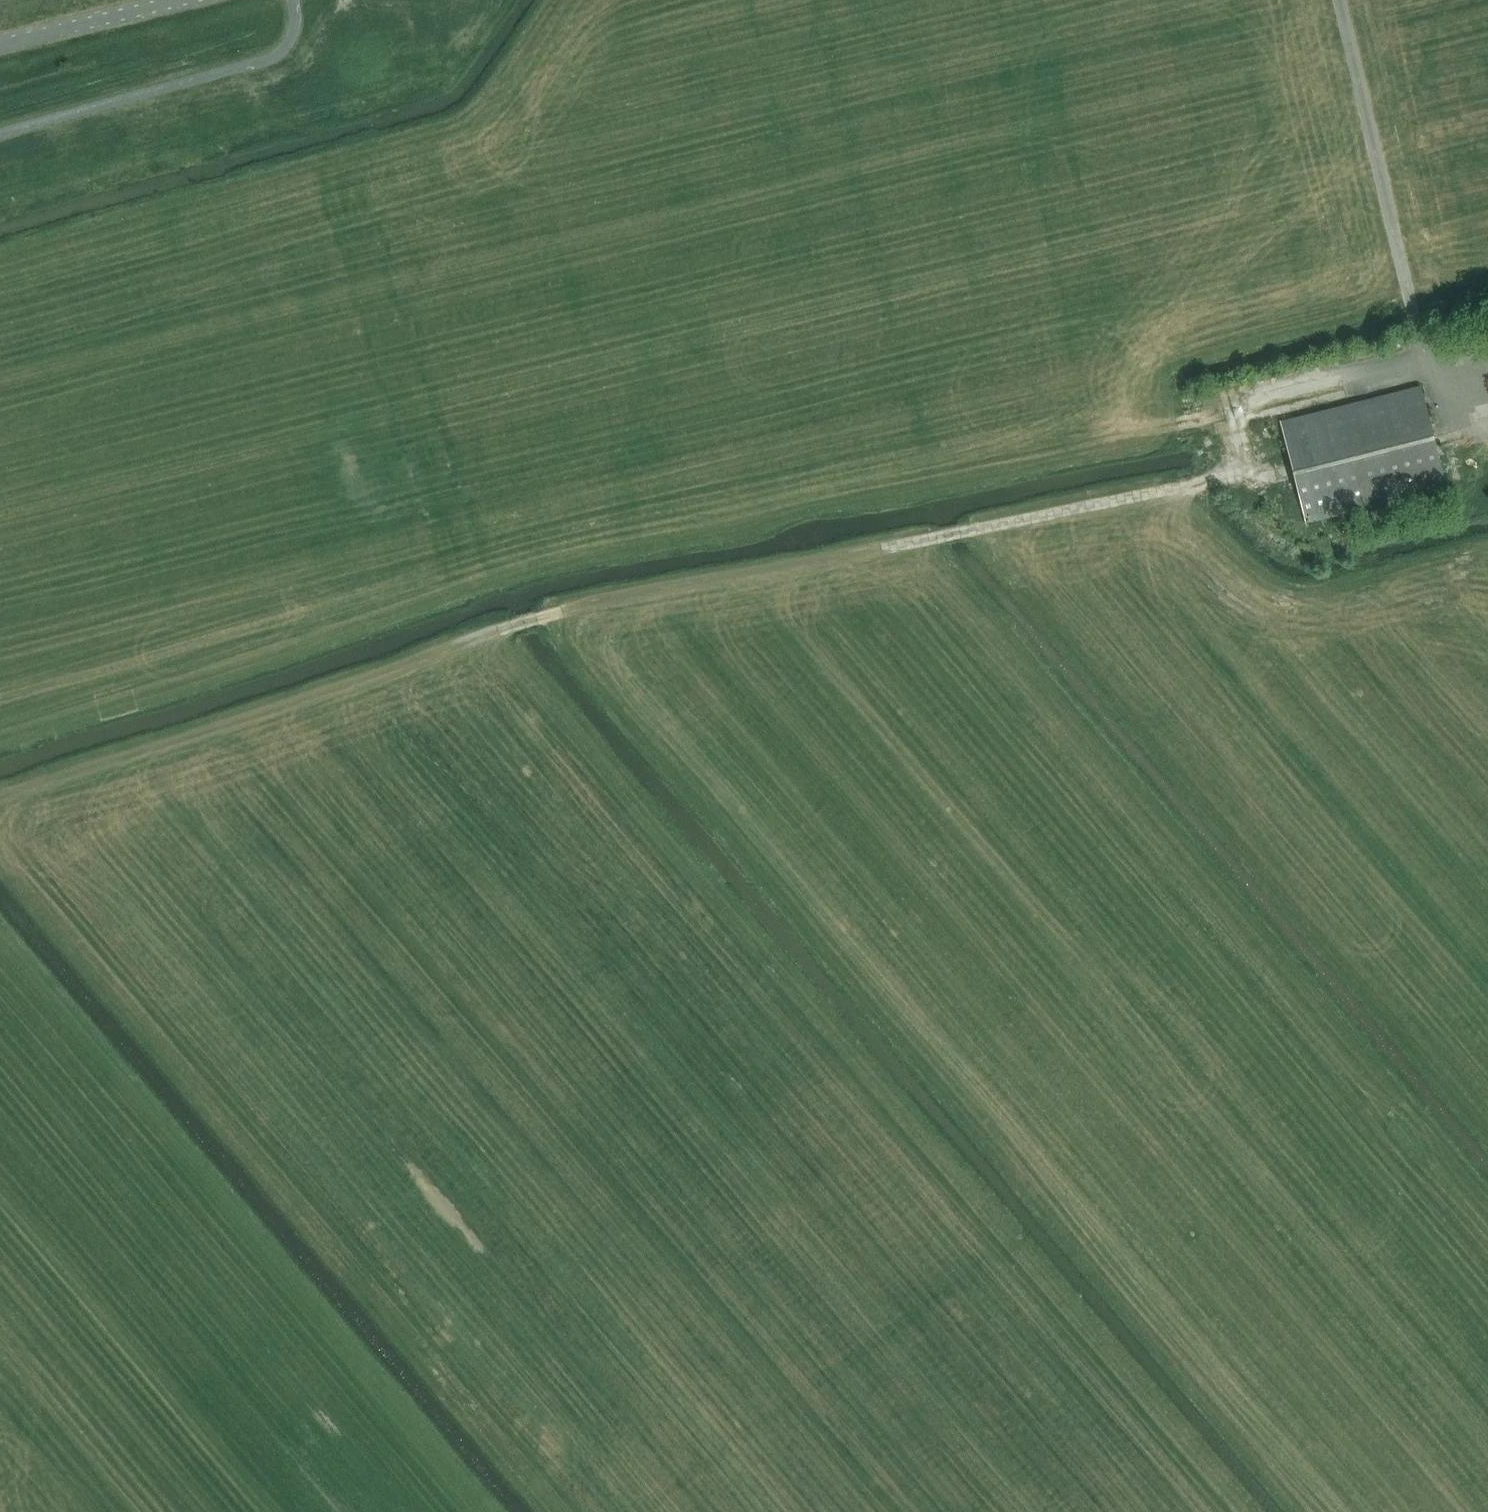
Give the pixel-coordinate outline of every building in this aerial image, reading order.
[(1421,387),(1280,423),(1305,522),(1446,487),(1421,387)]
